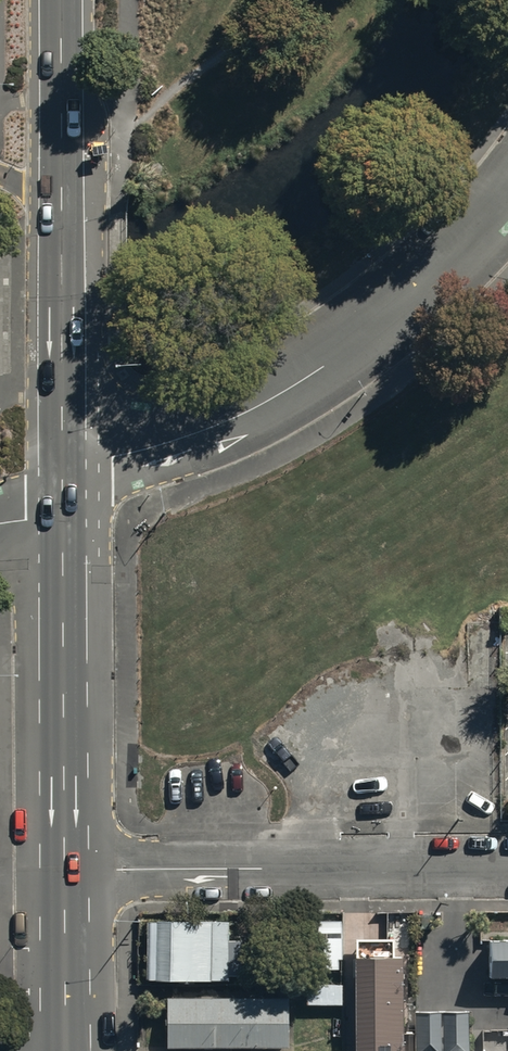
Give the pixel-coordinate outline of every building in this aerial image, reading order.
[(312,968),(343,968),(343,917),(313,917),(312,968)] [(235,920),(149,918),(148,973),(234,975),(235,920)] [(360,935),(361,1050),(407,1050),(406,950),(398,950),(398,935),(360,935)] [(490,939),(490,973),(507,973),(507,939),(490,939)] [(344,982),(309,981),(309,1004),(343,1005),(344,982)] [(293,995),(170,995),(170,1045),(293,1044),(293,995)] [(471,1006),(416,1006),(416,1049),(471,1049),(471,1006)]
